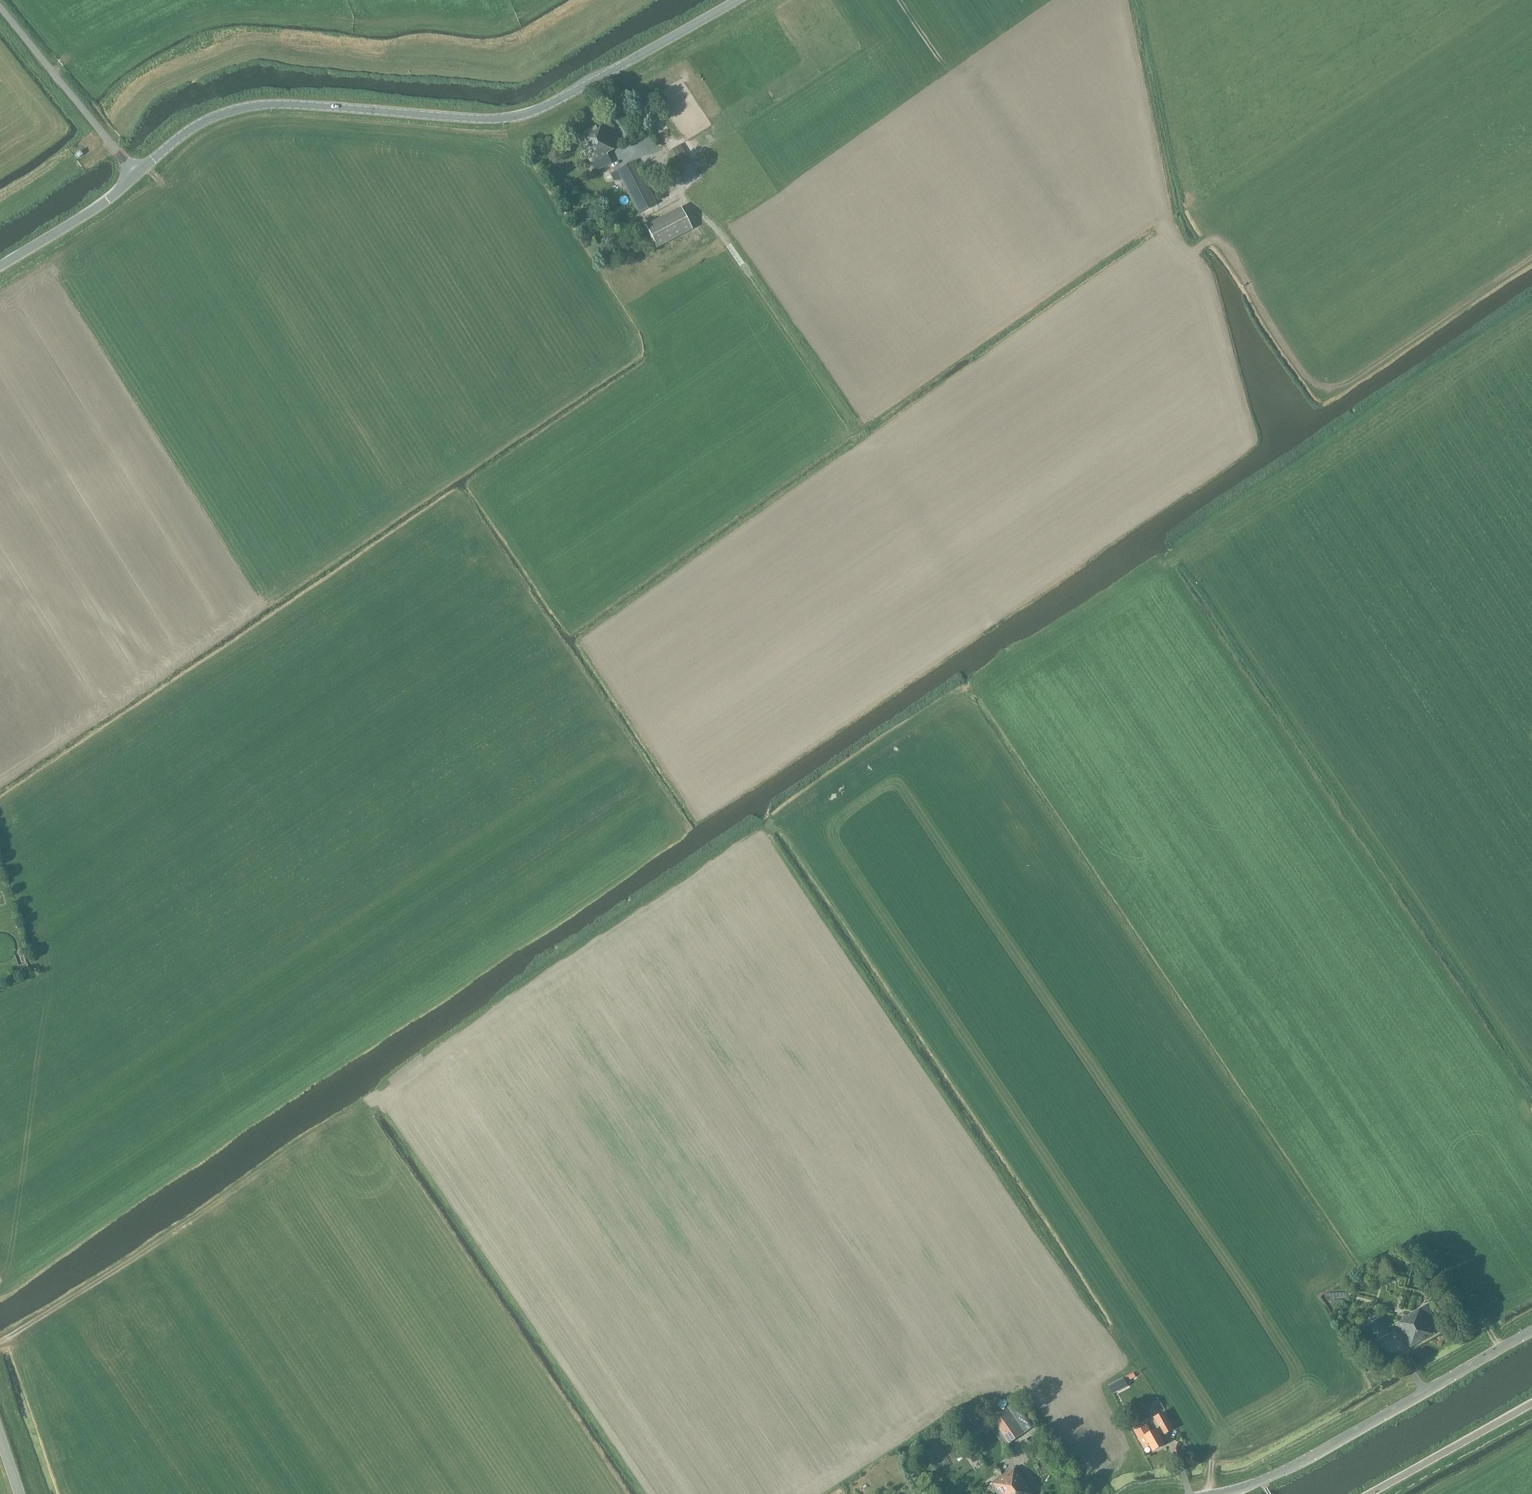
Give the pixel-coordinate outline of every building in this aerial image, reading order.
[(606,153),(621,145),(608,121),(601,125),(600,124),(576,137),(595,172),(611,163),(606,153)] [(689,161),(679,145),(666,153),(676,169),(689,161)] [(657,205),(635,161),(616,170),(616,171),(610,174),(614,180),(614,181),(620,178),(639,214),(657,205)] [(681,207),(645,226),(657,248),(692,229),(681,207)] [(1407,1350),(1435,1335),(1434,1334),(1441,1330),(1427,1305),(1403,1319),(1403,1320),(1397,1324),(1404,1338),(1401,1339),(1407,1350)] [(1378,1340),(1389,1334),(1379,1317),(1368,1323),(1378,1340)] [(1016,1402),(1006,1409),(1024,1433),(1032,1427),(1016,1402)] [(1024,1433),(1006,1409),(990,1420),(1007,1445),(1024,1433)] [(1150,1433),(1145,1424),(1134,1431),(1144,1449),(1150,1445),(1153,1451),(1165,1444),(1159,1435),(1163,1433),(1164,1434),(1173,1429),(1163,1412),(1154,1417),(1161,1428),(1157,1430),(1156,1429),(1150,1433)] [(980,1422),(968,1429),(973,1436),(984,1429),(980,1422)] [(1037,1433),(1032,1436),(1035,1440),(1044,1434),(1040,1427),(1035,1430),(1037,1433)] [(975,1453),(971,1457),(975,1462),(979,1459),(975,1453)] [(991,1484),(998,1493),(1035,1493),(1016,1468),(1010,1472),(1009,1471),(991,1484)]
